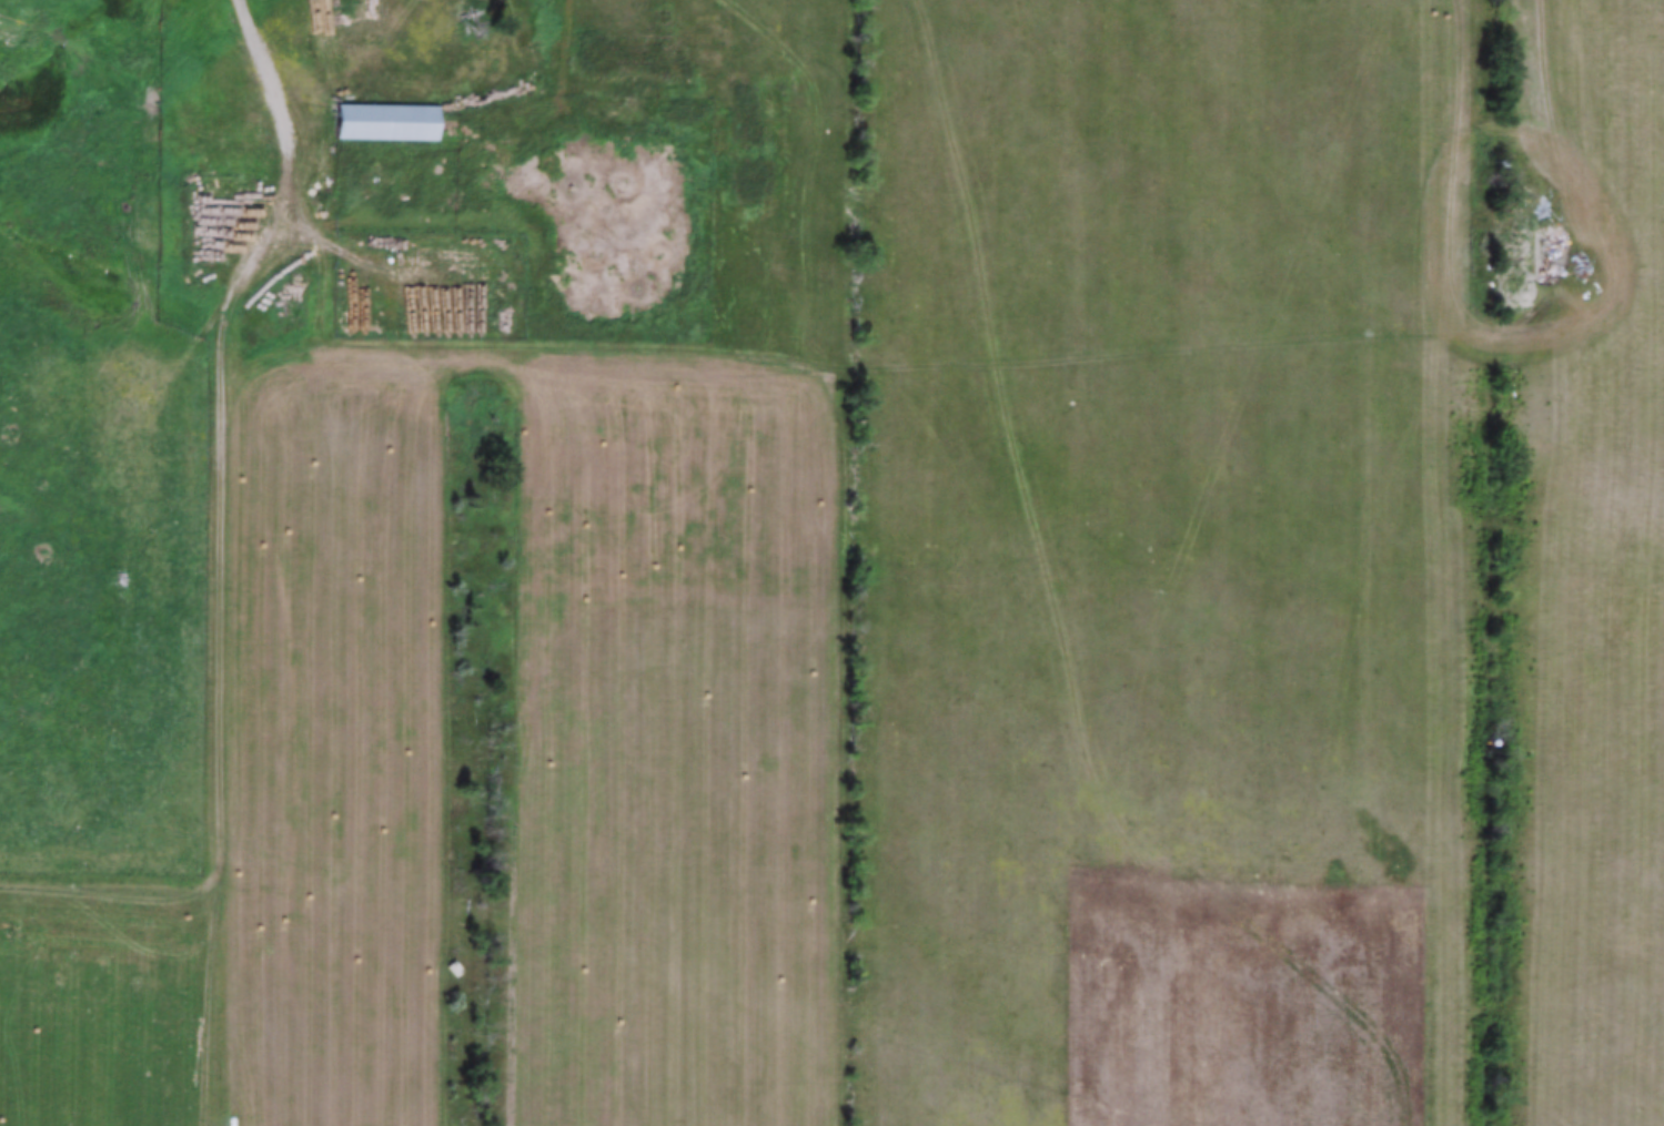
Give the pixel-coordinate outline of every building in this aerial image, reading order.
[(338,103),(337,138),(438,140),(439,104),(338,103)]
